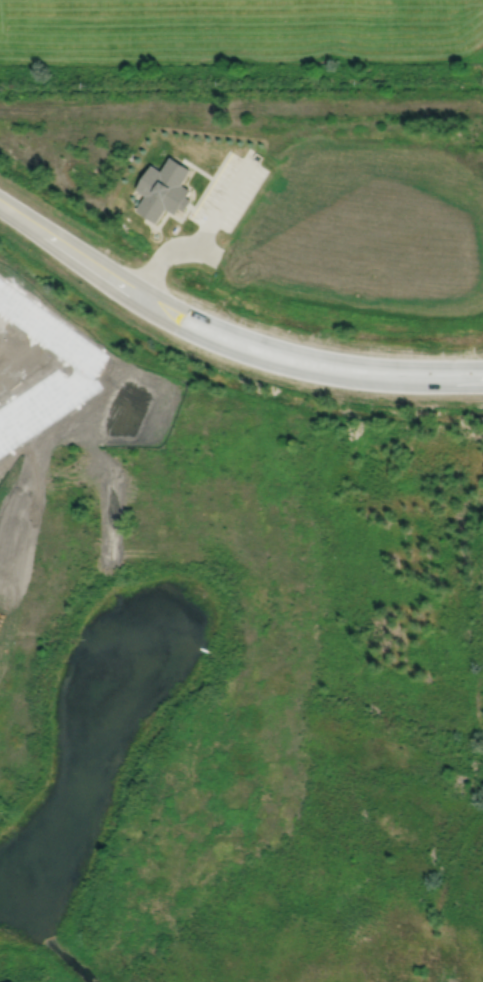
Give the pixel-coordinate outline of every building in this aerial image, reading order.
[(152,164),(137,188),(147,195),(137,210),(158,222),(167,208),(174,213),(177,208),(183,211),(191,200),(185,196),(189,190),(180,184),(190,169),(182,165),(183,163),(172,155),(162,171),(152,164)]
